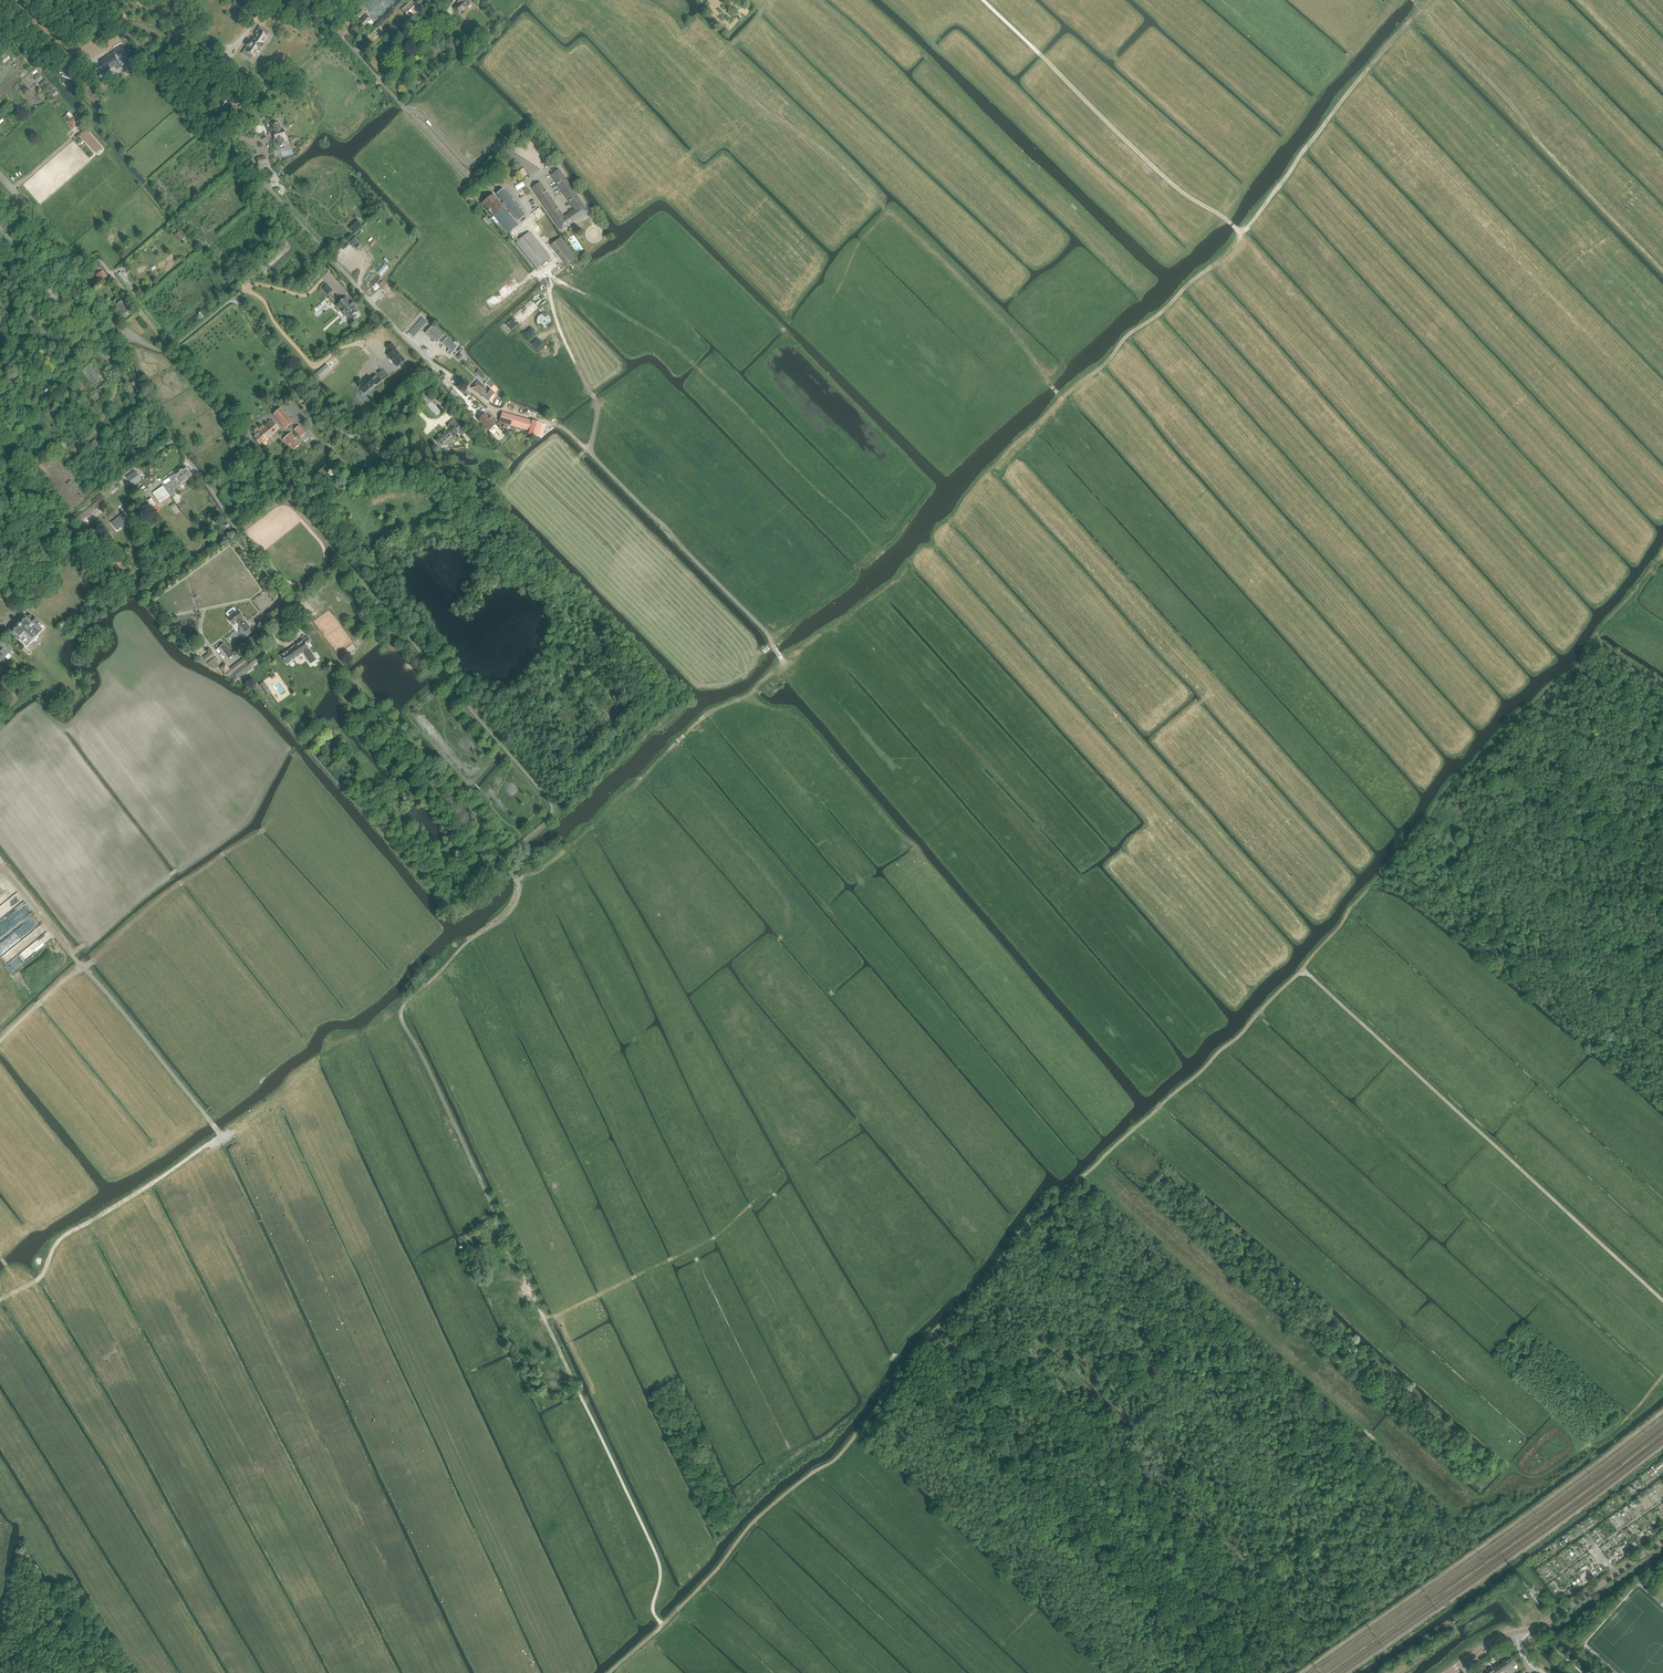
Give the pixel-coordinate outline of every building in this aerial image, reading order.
[(371,20),(376,25),(403,0),(368,0),(360,7),(358,6),(350,14),(356,21),(364,13),(368,16),(371,20)] [(402,9),(412,20),(422,11),(412,0),(402,9)] [(455,9),(459,14),(464,9),(466,8),(466,9),(468,8),(469,9),(472,6),(471,5),(473,4),(469,0),(459,0),(460,1),(458,3),(459,5),(455,9)] [(362,28),(371,20),(368,16),(359,24),(362,28)] [(246,48),(243,53),(247,56),(248,55),(249,54),(254,56),(258,51),(260,52),(264,45),(262,44),(267,37),(266,36),(268,33),(260,27),(255,33),(257,35),(253,41),(253,42),(252,43),(249,41),(246,46),(248,47),(246,49),(246,48)] [(122,50),(102,61),(104,66),(109,63),(112,69),(133,56),(128,48),(122,51),(122,50)] [(64,64),(62,70),(65,71),(64,72),(72,75),(75,67),(63,63),(64,64)] [(235,95),(232,101),(239,104),(240,102),(241,102),(243,99),(235,95)] [(80,123),(74,117),(70,112),(64,118),(68,122),(73,129),(80,123)] [(273,129),(270,130),(271,134),(274,133),(275,140),(273,140),(274,144),(277,143),(277,144),(278,147),(280,146),(280,147),(282,147),(282,146),(284,145),(283,138),(285,138),(283,130),(280,131),(279,124),(277,124),(276,123),(274,124),(275,125),(272,125),(273,129)] [(86,130),(81,135),(97,153),(102,148),(86,130)] [(265,157),(257,159),(259,165),(266,163),(265,157)] [(559,170),(552,175),(576,210),(564,218),(540,183),(533,188),(561,229),(587,212),(559,170)] [(502,205),(505,208),(507,207),(518,221),(525,215),(504,189),(497,195),(504,203),(502,205)] [(505,208),(502,205),(494,195),(483,204),(493,217),(494,217),(504,209),(505,208)] [(493,222),(496,219),(508,234),(518,226),(504,209),(494,217),(493,217),(490,219),(493,222)] [(550,258),(533,237),(529,232),(516,243),(537,269),(550,258)] [(551,246),(564,262),(567,265),(576,257),(561,238),(551,246)] [(107,280),(106,278),(107,277),(102,270),(96,275),(101,282),(102,281),(103,283),(107,280)] [(136,292),(136,293),(119,272),(116,274),(133,295),(136,299),(140,296),(136,292)] [(322,290),(327,296),(333,291),(328,285),(322,290)] [(355,315),(355,314),(358,311),(355,307),(356,306),(350,299),(349,300),(346,297),(336,306),(339,309),(345,316),(346,315),(352,321),(356,317),(355,315)] [(123,300),(124,300),(123,300),(115,306),(116,306),(123,316),(131,310),(123,300)] [(412,337),(413,337),(427,321),(423,317),(408,333),(412,337)] [(104,327),(99,320),(95,323),(100,330),(104,327)] [(437,343),(443,336),(432,326),(426,333),(437,343)] [(94,346),(105,338),(113,332),(110,328),(98,336),(99,336),(91,342),(94,346)] [(92,337),(97,334),(94,330),(91,333),(88,329),(86,330),(89,334),(92,337)] [(90,349),(85,343),(79,335),(60,350),(64,355),(75,347),(76,350),(82,346),(86,352),(90,349)] [(447,352),(450,355),(458,347),(447,338),(442,343),(449,350),(447,352)] [(405,360),(395,348),(396,348),(392,343),(387,348),(391,353),(388,355),(398,367),(405,360)] [(93,363),(82,372),(97,392),(108,383),(93,363)] [(319,379),(330,369),(327,365),(316,374),(319,379)] [(376,384),(382,380),(377,375),(372,379),(369,376),(362,381),(360,379),(356,383),(358,385),(358,386),(364,393),(375,383),(376,384)] [(491,389),(491,388),(488,392),(484,388),(485,387),(478,381),(472,388),(482,397),(484,394),(486,396),(488,394),(487,394),(491,389)] [(497,387),(494,385),(492,383),(489,387),(491,388),(491,389),(487,394),(488,394),(486,396),(484,394),(482,397),(487,402),(490,399),(489,399),(496,391),(496,388),(497,387)] [(460,384),(457,387),(463,393),(466,390),(460,384)] [(89,400),(92,404),(113,388),(110,385),(89,400)] [(462,396),(454,389),(451,392),(459,399),(462,396)] [(314,409),(308,401),(303,405),(305,408),(306,407),(310,412),(314,409)] [(53,419),(59,414),(55,408),(50,412),(52,415),(51,415),(53,419)] [(292,423),(281,410),(274,415),(285,428),(292,423)] [(515,427),(517,417),(502,413),(500,422),(504,424),(503,427),(513,430),(514,427),(515,427)] [(489,416),(488,417),(485,414),(478,420),(489,431),(496,424),(492,420),(492,419),(489,416)] [(541,424),(532,421),(517,417),(515,427),(517,427),(522,429),(523,429),(527,430),(526,434),(537,437),(541,424)] [(465,432),(458,424),(453,419),(449,423),(454,427),(448,432),(446,430),(436,440),(441,447),(452,437),(453,438),(459,432),(462,435),(465,432)] [(261,444),(279,429),(272,421),(265,427),(263,425),(259,429),(257,427),(255,427),(253,429),(253,431),(254,433),(256,433),(257,434),(254,437),(261,444)] [(305,433),(299,426),(295,430),(301,437),(305,433)] [(291,433),(286,438),(283,440),(293,451),(300,444),(291,433)] [(38,463),(54,450),(56,449),(51,443),(33,456),(38,463)] [(371,467),(371,466),(373,465),(358,447),(356,449),(371,467)] [(189,472),(188,470),(189,469),(187,467),(186,467),(169,478),(171,481),(161,487),(153,493),(158,501),(168,493),(165,488),(189,472)] [(127,477),(134,486),(142,480),(136,471),(127,477)] [(191,473),(190,474),(189,472),(165,488),(168,493),(169,495),(175,491),(174,489),(193,477),(192,476),(193,475),(191,473)] [(147,487),(151,484),(149,482),(150,481),(149,479),(148,480),(147,478),(143,481),(145,484),(138,489),(140,492),(147,487)] [(170,497),(169,495),(168,493),(158,501),(160,504),(170,497)] [(156,505),(151,499),(148,501),(152,508),(156,505)] [(152,508),(156,513),(160,510),(157,504),(156,505),(152,508)] [(159,519),(151,507),(147,510),(156,522),(159,519)] [(129,521),(123,513),(110,523),(116,531),(129,521)] [(141,541),(151,534),(152,536),(159,530),(154,524),(147,530),(138,538),(141,541)] [(123,552),(131,544),(127,540),(115,551),(121,559),(125,555),(123,552)] [(130,553),(137,548),(135,545),(128,550),(130,553)] [(242,619),(244,617),(238,610),(228,618),(233,625),(237,622),(241,627),(239,627),(241,629),(239,630),(240,632),(239,633),(241,636),(243,635),(245,638),(253,632),(250,628),(246,623),(242,619)] [(17,626),(12,633),(27,647),(32,642),(35,641),(36,639),(37,637),(43,630),(38,625),(40,623),(36,619),(33,622),(26,617),(20,623),(18,622),(16,624),(16,625),(17,626)] [(237,639),(240,636),(236,630),(231,634),(231,635),(226,638),(230,643),(236,638),(237,639)] [(306,644),(311,641),(308,637),(281,655),(287,664),(303,653),(311,664),(317,660),(309,649),(310,649),(306,644)] [(13,649),(8,644),(3,648),(0,652),(1,653),(5,657),(13,649)] [(221,646),(230,658),(232,656),(223,644),(221,646)] [(214,654),(212,652),(212,651),(204,657),(206,661),(214,654)] [(258,662),(256,658),(255,657),(247,662),(239,669),(239,668),(228,676),(233,682),(243,674),(241,672),(250,665),(251,667),(258,662)] [(219,667),(213,659),(208,663),(212,668),(215,670),(219,667)] [(239,669),(247,662),(245,659),(231,670),(232,670),(226,675),(227,677),(228,676),(239,668),(239,669)] [(230,670),(226,664),(221,668),(225,674),(230,670)] [(267,696),(271,692),(264,683),(259,686),(267,696)] [(1505,1660),(1514,1672),(1516,1670),(1514,1667),(1517,1665),(1512,1657),(1508,1659),(1507,1658),(1505,1660)] [(1514,1672),(1505,1660),(1502,1661),(1503,1663),(1500,1665),(1506,1672),(1509,1671),(1510,1672),(1513,1672),(1514,1672)]
